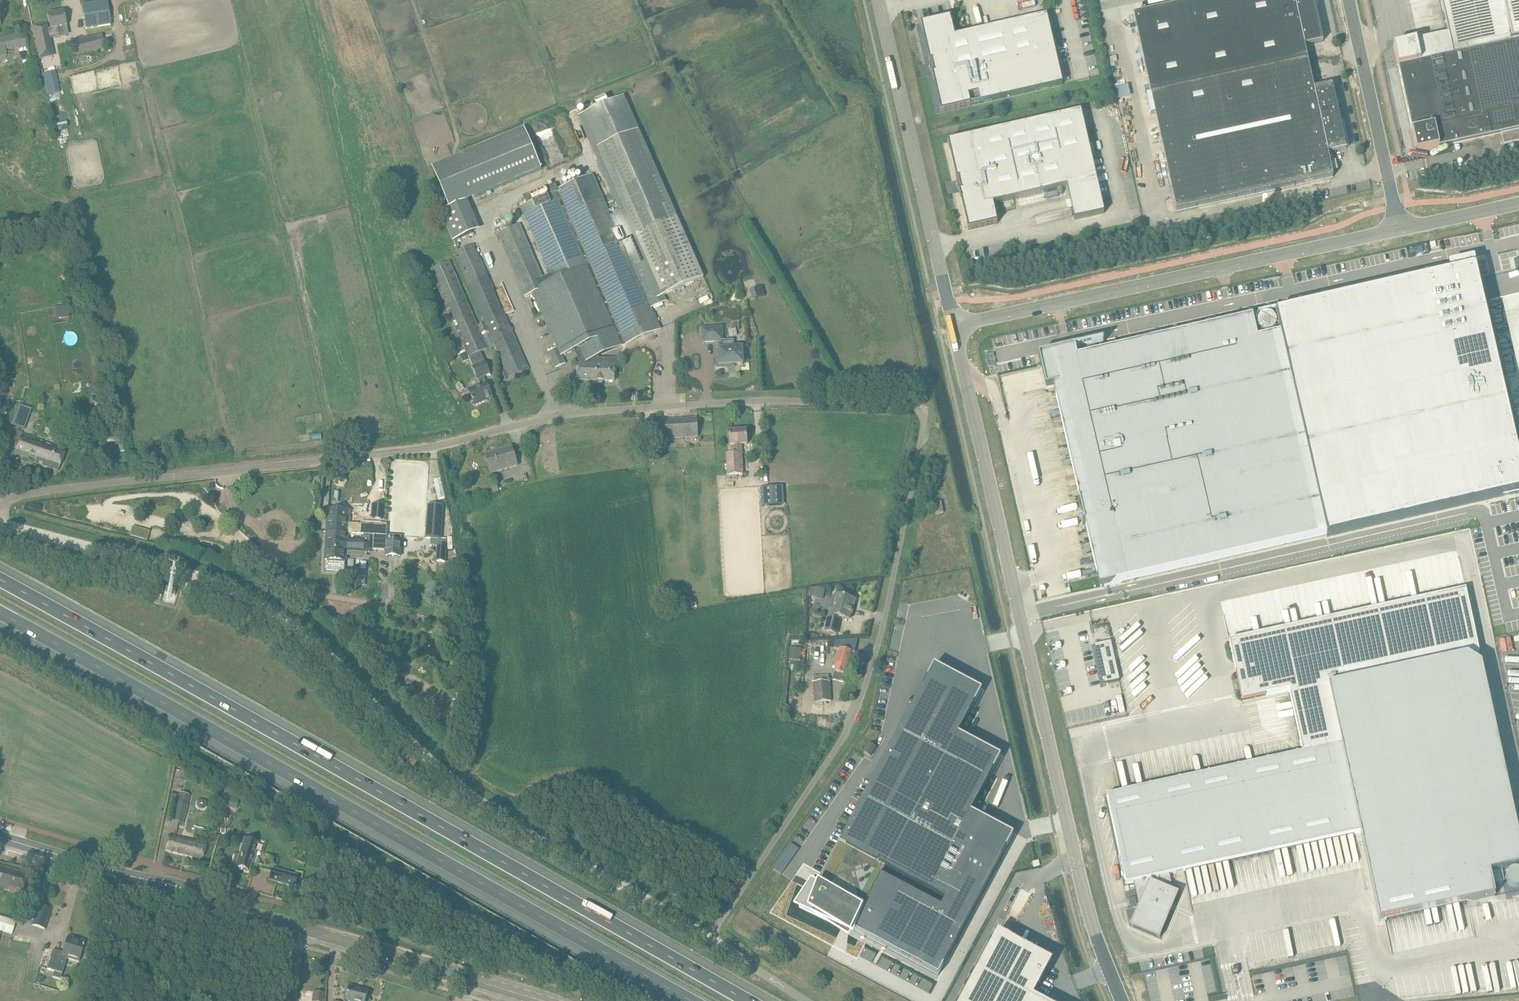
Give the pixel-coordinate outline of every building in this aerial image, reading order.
[(81,1),(86,25),(110,20),(106,0),(84,0),(81,1)] [(1176,212),(1333,178),(1328,153),(1346,149),(1332,85),(1314,89),(1304,46),(1323,42),(1314,0),(1202,0),(1134,15),(1151,94),(1147,95),(1151,115),(1155,114),(1176,212)] [(1393,46),(1398,67),(1416,153),(1501,134),(1503,145),(1504,146),(1518,142),(1518,0),(1441,0),(1448,34),(1393,46)] [(65,22),(63,13),(48,16),(50,29),(44,30),(43,26),(34,28),(40,58),(51,56),(47,36),(67,32),(65,22)] [(1062,85),(1047,16),(955,37),(952,24),(950,18),(921,25),(922,30),(923,30),(930,58),(929,58),(930,63),(932,62),(933,65),(929,66),(931,72),(934,71),(935,74),(933,75),(934,79),(941,107),(940,107),(941,113),(971,106),(970,106),(1062,85)] [(15,23),(17,32),(23,31),(22,22),(15,23)] [(25,33),(0,38),(0,57),(6,56),(5,50),(27,45),(25,33)] [(105,49),(102,34),(70,41),(73,56),(105,49)] [(1119,99),(1132,96),(1130,85),(1117,87),(1119,99)] [(610,215),(650,307),(665,301),(663,296),(704,279),(639,130),(623,96),(609,103),(606,96),(592,103),(594,109),(579,116),(621,210),(610,215)] [(1090,153),(1081,112),(948,142),(949,148),(950,148),(957,175),(956,175),(957,180),(959,180),(960,183),(956,184),(957,189),(961,188),(962,192),(960,192),(961,197),(968,224),(967,224),(968,230),(998,224),(996,217),(996,218),(993,204),(1067,187),(1075,220),(1104,213),(1092,159),(1095,158),(1093,152),(1090,153)] [(524,128),(432,167),(449,208),(542,168),(524,128)] [(562,358),(581,350),(586,362),(660,329),(650,307),(610,215),(593,176),(559,191),(556,184),(524,198),(526,205),(521,207),(550,273),(541,277),(519,225),(498,234),(525,296),(533,293),(562,358)] [(485,322),(489,330),(509,378),(529,370),(474,245),(455,253),(485,322)] [(489,330),(485,322),(478,326),(450,261),(430,270),(466,352),(460,355),(463,363),(470,360),(469,357),(488,349),(481,334),(489,330)] [(1039,356),(1041,368),(1042,368),(1046,389),(1058,386),(1085,501),(1078,502),(1079,505),(1080,505),(1084,522),(1083,522),(1083,525),(1090,523),(1104,586),(1327,535),(1327,537),(1518,493),(1518,433),(1488,300),(1483,301),(1478,278),(1475,267),(1474,264),(1452,269),(1452,272),(1276,312),(1281,334),(1257,340),(1252,318),(1077,358),(1075,349),(1104,343),(1104,341),(1039,356)] [(765,296),(762,286),(753,289),(756,298),(765,296)] [(1276,327),(1276,325),(1276,323),(1276,322),(1275,320),(1274,319),(1273,318),(1272,317),(1270,316),(1268,316),(1267,316),(1265,316),(1264,316),(1262,317),(1261,318),(1260,319),(1259,320),(1258,322),(1258,323),(1258,325),(1258,327),(1258,328),(1259,330),(1260,331),(1261,332),(1262,333),(1264,334),(1265,334),(1267,334),(1268,334),(1270,334),(1272,333),(1273,332),(1274,331),(1275,330),(1276,328),(1276,327)] [(722,327),(702,329),(703,343),(717,342),(718,358),(716,358),(717,368),(728,368),(728,365),(743,364),(743,356),(745,356),(744,346),(733,346),(733,341),(723,341),(722,327)] [(557,349),(550,352),(557,368),(564,365),(557,349)] [(614,358),(602,358),(602,366),(578,365),(578,380),(615,381),(615,366),(614,366),(614,358)] [(490,374),(485,362),(473,367),(478,379),(481,385),(468,390),(475,406),(493,398),(486,382),(486,383),(483,377),(490,374)] [(30,412),(18,408),(12,425),(24,430),(30,412)] [(698,437),(697,418),(658,420),(660,439),(698,437)] [(747,440),(746,430),(729,431),(730,445),(734,445),(734,453),(726,454),(727,475),(743,474),(742,445),(747,445),(747,440)] [(22,432),(17,431),(14,440),(19,442),(15,454),(29,459),(29,457),(36,459),(35,463),(58,471),(65,450),(22,434),(22,432)] [(517,466),(512,447),(486,454),(491,473),(517,466)] [(781,486),(767,487),(768,506),(782,505),(781,486)] [(944,513),(941,502),(933,504),(935,515),(944,513)] [(426,531),(426,538),(442,538),(444,505),(428,504),(427,512),(437,513),(436,531),(426,531)] [(361,534),(372,535),(374,535),(380,535),(387,535),(388,520),(385,520),(386,505),(373,505),(372,519),(362,518),(361,534)] [(338,533),(348,533),(349,511),(328,510),(327,532),(338,533)] [(361,552),(369,553),(370,537),(362,537),(361,542),(347,541),(348,533),(338,533),(327,532),(325,560),(328,560),(327,562),(326,562),(325,570),(344,571),(344,563),(343,563),(343,561),(346,561),(346,554),(361,555),(361,552)] [(432,544),(432,538),(374,535),(373,550),(387,551),(386,556),(400,556),(400,555),(405,555),(406,543),(432,544)] [(448,546),(437,545),(436,562),(447,563),(448,546)] [(365,586),(366,576),(350,575),(349,585),(365,586)] [(1107,795),(1126,884),(1134,882),(1139,907),(1133,921),(1133,922),(1132,922),(1131,925),(1134,926),(1135,925),(1135,926),(1157,935),(1157,936),(1160,937),(1162,935),(1161,934),(1164,926),(1177,896),(1179,894),(1176,892),(1176,893),(1173,892),(1171,883),(1169,874),(1361,833),(1380,921),(1495,896),(1493,884),(1503,882),(1504,882),(1504,880),(1502,870),(1518,866),(1518,838),(1481,665),(1467,656),(1479,653),(1466,590),(1464,590),(1229,641),(1236,672),(1242,700),(1289,690),(1303,753),(1107,795)] [(830,609),(825,632),(837,634),(840,618),(849,620),(852,610),(853,610),(855,600),(837,596),(834,609),(830,609)] [(840,650),(833,680),(844,683),(847,668),(851,653),(854,654),(857,643),(857,641),(844,639),(835,640),(833,648),(840,650)] [(1111,642),(1094,646),(1103,685),(1120,681),(1111,642)] [(790,648),(789,660),(801,660),(801,649),(790,648)] [(806,905),(804,910),(805,910),(850,934),(852,930),(939,976),(1014,835),(971,813),(1001,757),(959,735),(982,691),(935,665),(823,874),(806,905)] [(831,702),(830,682),(814,683),(815,703),(831,702)] [(1117,720),(1093,724),(1094,730),(1118,726),(1117,720)] [(876,748),(869,744),(864,753),(870,757),(876,748)] [(190,795),(180,793),(172,820),(183,823),(188,805),(190,795)] [(229,803),(232,803),(233,796),(223,795),(222,809),(229,809),(229,803)] [(192,860),(202,862),(206,843),(196,840),(195,843),(169,837),(168,840),(165,850),(193,857),(192,860)] [(235,855),(232,864),(236,865),(236,867),(249,871),(257,844),(244,840),(239,856),(235,855)] [(4,890),(22,895),(28,873),(0,865),(0,888),(4,890)] [(297,876),(272,869),(269,881),(294,888),(297,876)] [(1518,870),(1517,869),(1515,869),(1514,869),(1512,870),(1511,870),(1510,871),(1508,872),(1507,874),(1507,875),(1506,877),(1506,878),(1506,880),(1507,881),(1507,883),(1508,884),(1509,885),(1511,886),(1512,887),(1514,887),(1515,888),(1517,887),(1518,887),(1518,870)] [(32,925),(45,929),(51,909),(38,905),(32,925)] [(11,934),(15,922),(0,917),(0,931),(11,934)] [(961,1000),(1043,1000),(1034,996),(1053,961),(998,932),(961,1000)] [(47,969),(54,972),(52,978),(60,980),(67,959),(79,962),(83,946),(85,942),(68,937),(63,953),(53,950),(47,969)] [(1287,940),(1253,946),(1256,963),(1309,954),(1306,937),(1287,941),(1287,940)] [(1452,998),(1456,998),(1453,981),(1444,983),(1444,981),(1440,981),(1443,997),(1448,996),(1447,988),(1450,987),(1452,998)] [(348,996),(347,1000),(366,1000),(368,991),(350,987),(348,996)]
